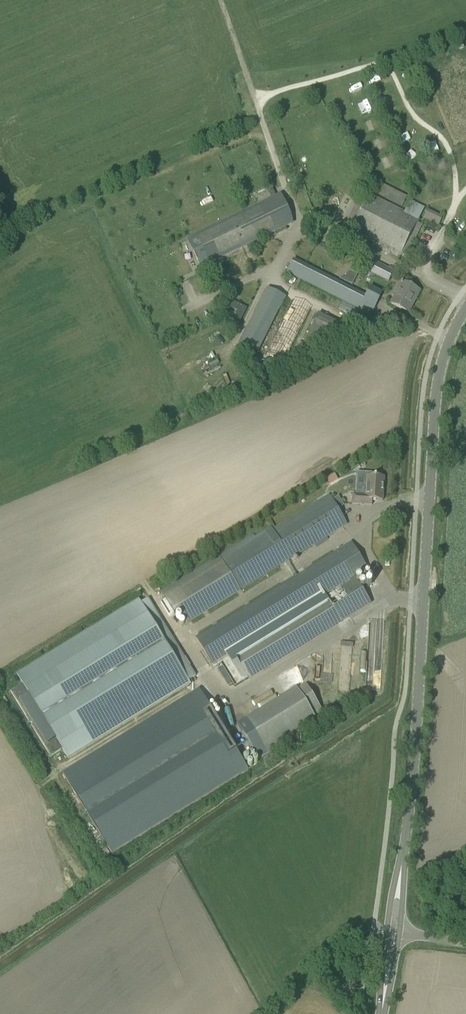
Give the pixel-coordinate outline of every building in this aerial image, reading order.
[(354,100),(363,98),(361,88),(352,90),(354,100)] [(380,99),(383,106),(391,102),(388,95),(380,99)] [(360,114),(369,113),(368,104),(360,105),(360,114)] [(368,133),(377,129),(372,118),(363,123),(368,133)] [(403,156),(410,164),(418,156),(410,149),(403,156)] [(377,195),(402,207),(407,197),(382,185),(377,195)] [(351,232),(391,252),(400,256),(419,220),(370,195),(351,232)] [(203,266),(291,224),(278,196),(190,239),(203,266)] [(441,220),(426,213),(422,219),(437,227),(441,220)] [(456,227),(463,233),(465,230),(465,221),(463,219),(456,227)] [(365,257),(357,271),(365,275),(367,271),(388,281),(391,275),(395,277),(397,273),(392,270),(393,269),(389,267),(388,268),(365,257)] [(292,264),(287,273),(360,310),(371,315),(378,301),(380,297),(382,294),(370,288),(368,291),(363,300),(320,278),(316,286),(302,279),(306,271),(292,264)] [(320,278),(306,271),(302,279),(316,286),(320,278)] [(351,285),(357,275),(350,271),(339,279),(351,285)] [(406,276),(402,282),(413,288),(414,285),(412,283),(414,280),(406,276)] [(391,304),(406,312),(413,299),(415,300),(420,291),(413,288),(402,282),(391,304)] [(257,352),(285,297),(268,288),(240,344),(257,352)] [(233,320),(239,324),(247,309),(232,301),(229,307),(237,311),(233,320)] [(318,314),(310,329),(339,344),(346,329),(347,328),(318,314)] [(352,504),(372,505),(372,501),(383,501),(384,477),(375,477),(376,474),(373,474),(373,473),(367,473),(364,473),(364,486),(367,486),(366,495),(352,495),(352,504)] [(171,598),(166,601),(174,613),(179,610),(187,623),(240,590),(338,530),(347,525),(329,495),(320,500),(222,561),(168,593),(171,598)] [(343,548),(196,639),(213,668),(221,663),(235,687),(248,679),(362,609),(370,604),(354,577),(367,569),(351,543),(343,548)] [(22,684),(12,691),(52,756),(62,749),(68,759),(190,684),(188,681),(195,676),(148,599),(141,603),(139,600),(17,675),(22,684)] [(380,689),(382,619),(369,619),(367,689),(380,689)] [(318,723),(314,717),(323,711),(306,685),(298,690),(297,688),(245,720),(266,754),(318,723)] [(63,774),(112,853),(248,769),(199,690),(63,774)]
